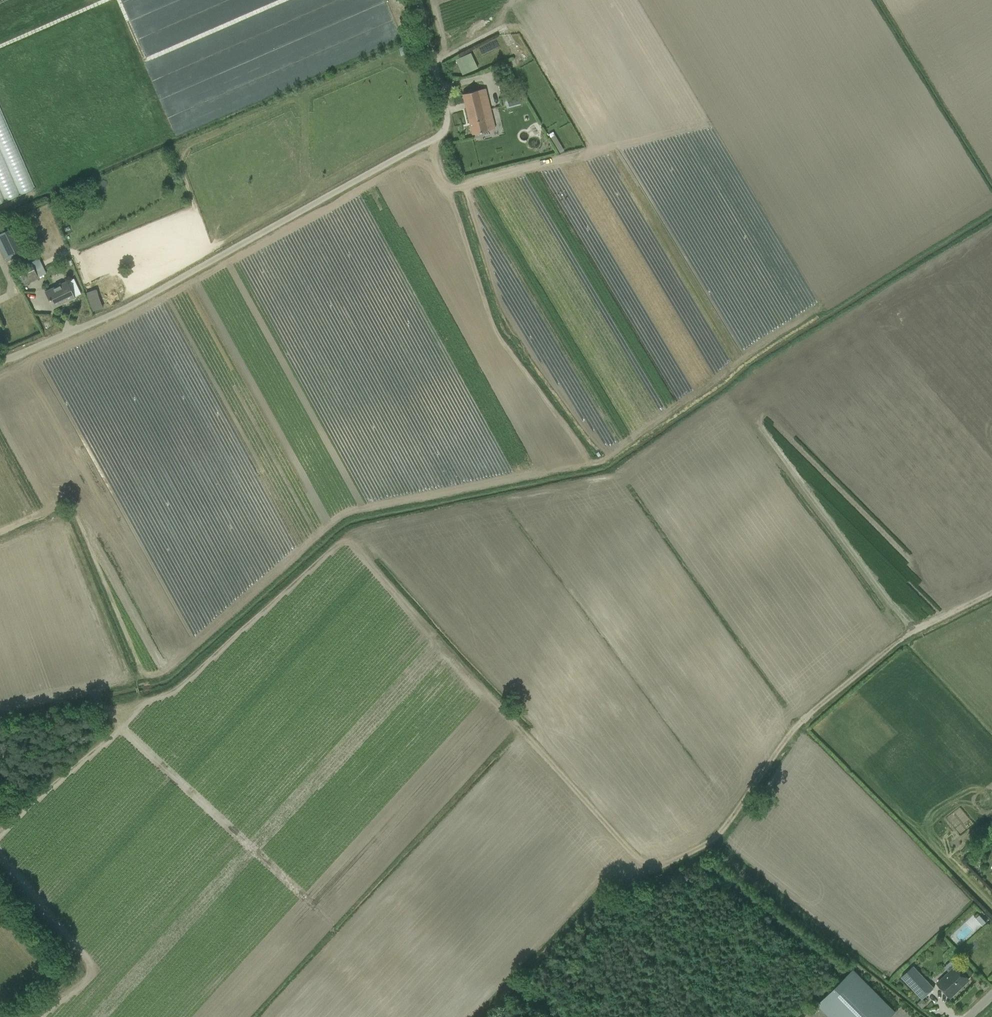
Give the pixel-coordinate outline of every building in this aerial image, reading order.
[(485,88),(462,94),(472,134),(495,129),(493,120),(486,122),(483,111),(490,109),(485,88)] [(69,192),(60,196),(63,205),(73,200),(69,192)] [(4,258),(26,248),(15,226),(0,234),(0,249),(4,258)] [(30,262),(14,269),(22,286),(38,278),(30,262)] [(74,297),(69,288),(66,282),(46,292),(49,298),(53,307),(74,297)] [(96,289),(86,292),(92,311),(102,307),(96,289)] [(854,745),(845,754),(856,765),(865,756),(854,745)] [(901,977),(915,991),(922,999),(933,988),(927,980),(913,966),(901,977)] [(968,978),(961,971),(956,966),(937,983),(950,997),(958,990),(957,989),(968,978)] [(829,1016),(890,1016),(895,1012),(888,1005),(853,969),(817,1005),(829,1016)]
